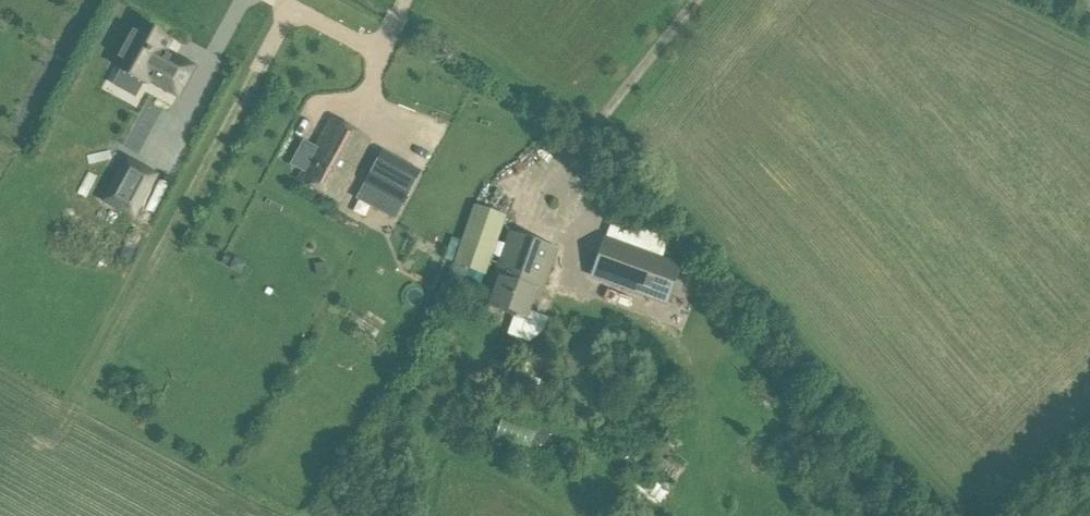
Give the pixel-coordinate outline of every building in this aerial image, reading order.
[(162,54),(169,43),(137,25),(115,65),(147,83),(148,80),(177,96),(193,67),(173,57),(172,59),(162,54)] [(305,142),(293,165),(304,171),(300,180),(338,201),(347,183),(367,147),(370,141),(331,120),(316,148),(305,142)] [(419,171),(381,151),(355,199),(393,219),(419,171)] [(124,161),(102,201),(131,217),(153,177),(124,161)] [(475,206),(455,264),(487,275),(507,217),(475,206)] [(501,281),(492,305),(527,318),(529,312),(535,312),(558,249),(511,232),(494,278),(501,281)] [(605,236),(590,275),(666,303),(681,264),(660,256),(605,236)]
